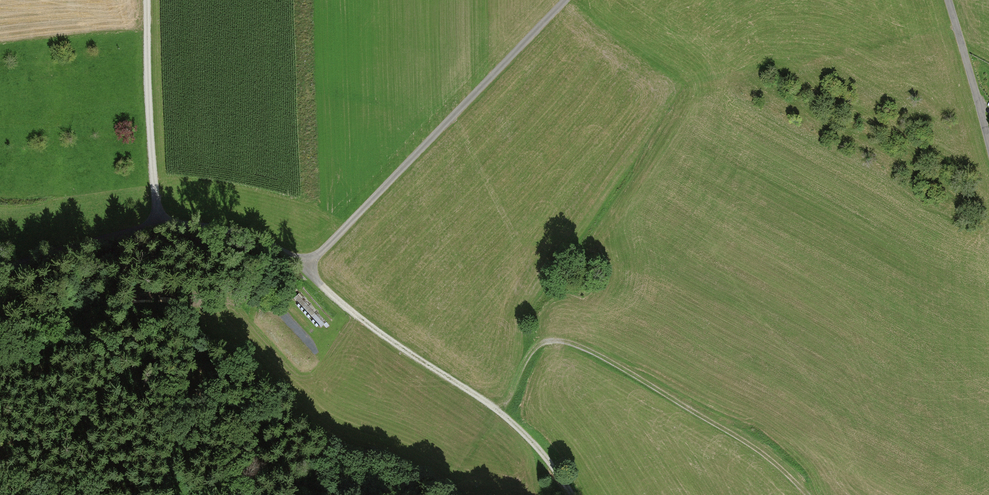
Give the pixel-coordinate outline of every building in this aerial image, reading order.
[(320,351),(303,326),(288,336),(305,361),(320,351)]
